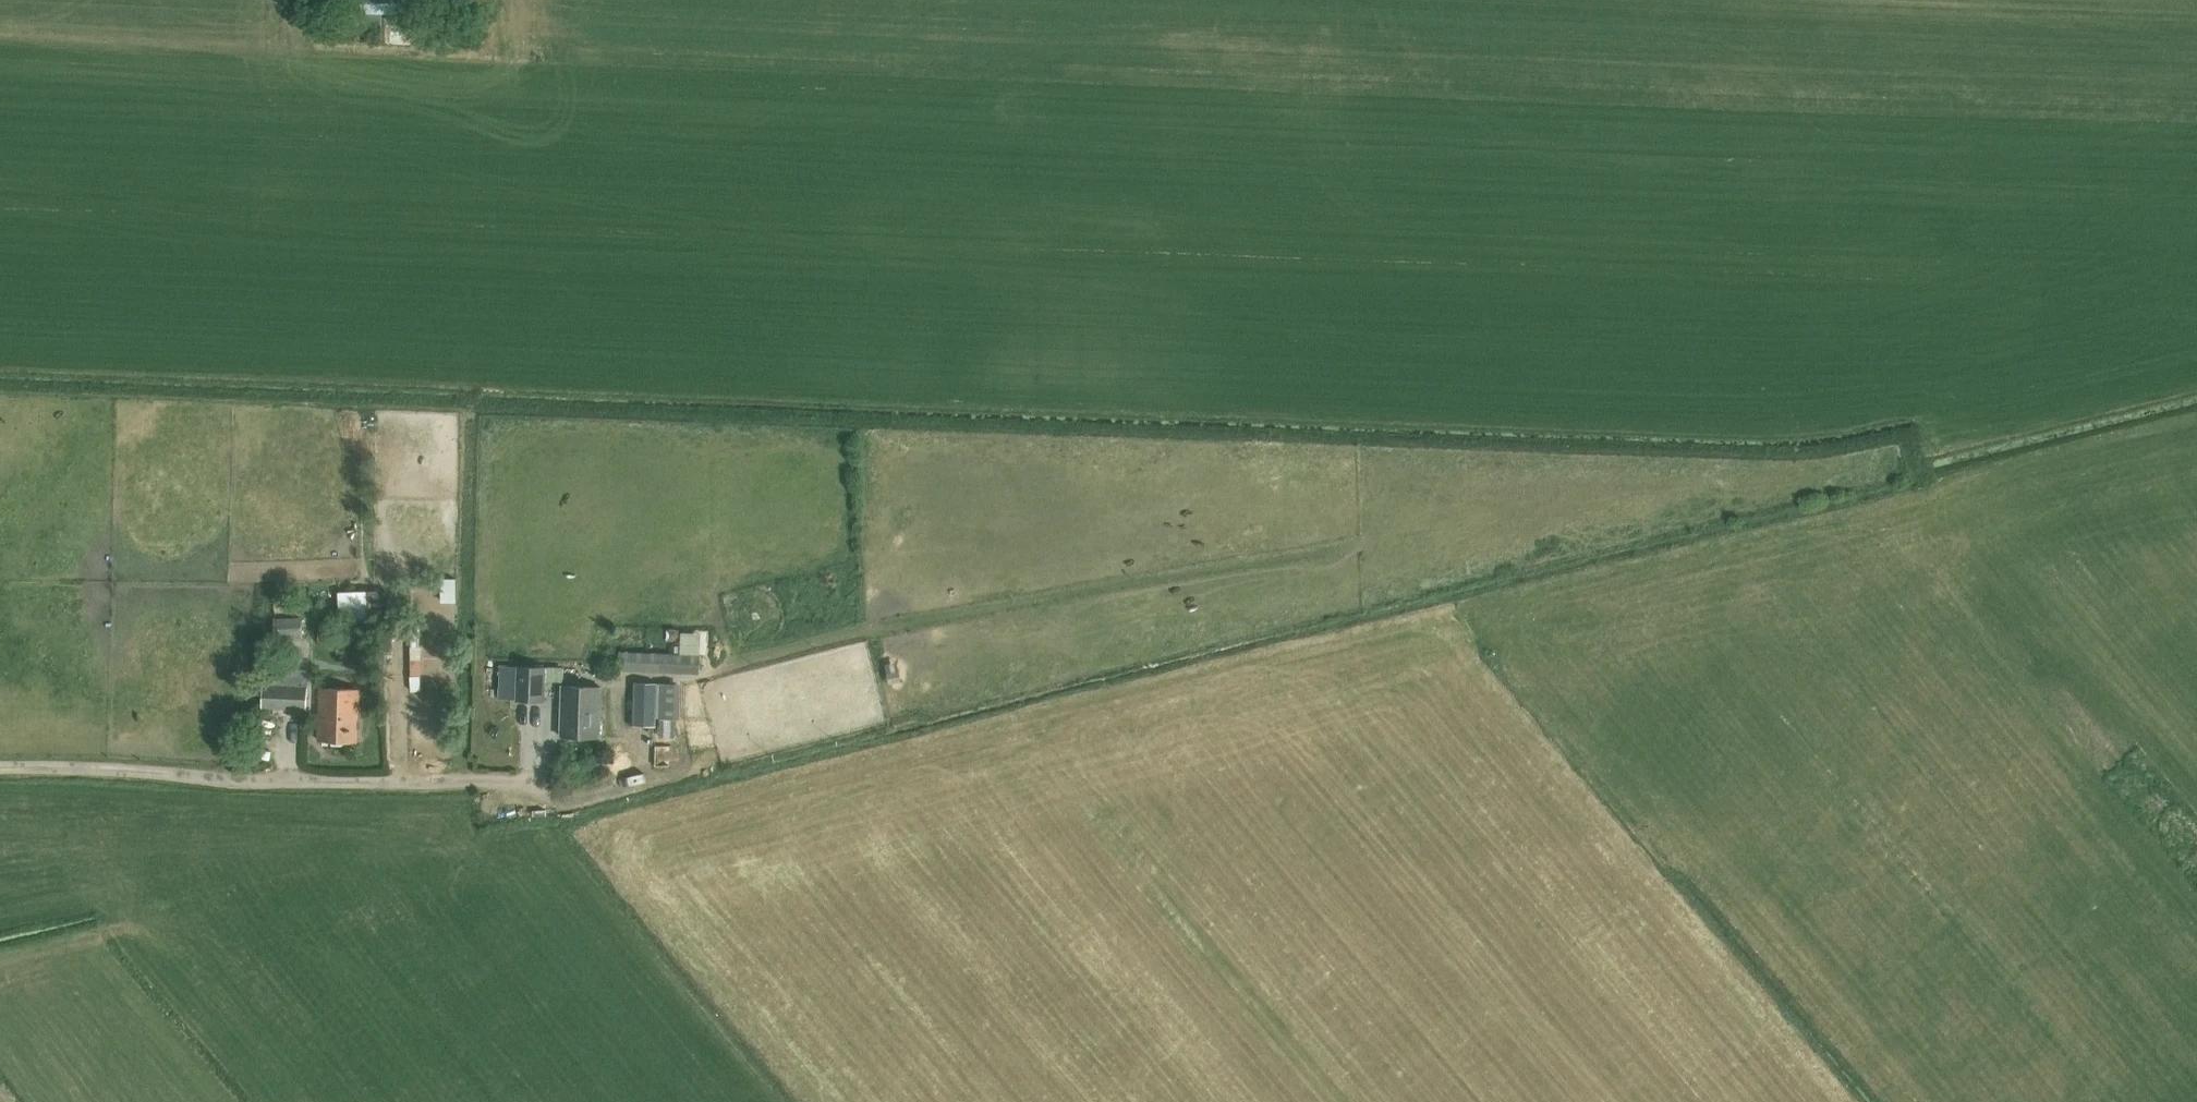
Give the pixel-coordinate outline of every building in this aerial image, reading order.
[(320,5),(340,6),(340,12),(361,13),(361,23),(381,24),(381,13),(402,14),(403,0),(320,0),(320,5)] [(367,590),(368,617),(382,616),(380,590),(367,590)] [(353,591),(340,592),(341,618),(354,617),(353,591)] [(273,639),(302,637),(301,617),(273,618),(273,639)] [(700,653),(665,651),(619,650),(618,672),(699,675),(700,653)] [(544,701),(545,668),(517,667),(516,700),(544,701)] [(306,710),(308,685),(263,683),(261,707),(306,710)] [(634,683),(633,726),(655,726),(657,683),(634,683)] [(600,737),(601,687),(561,686),(560,736),(600,737)] [(357,742),(359,689),(320,688),(318,740),(357,742)]
